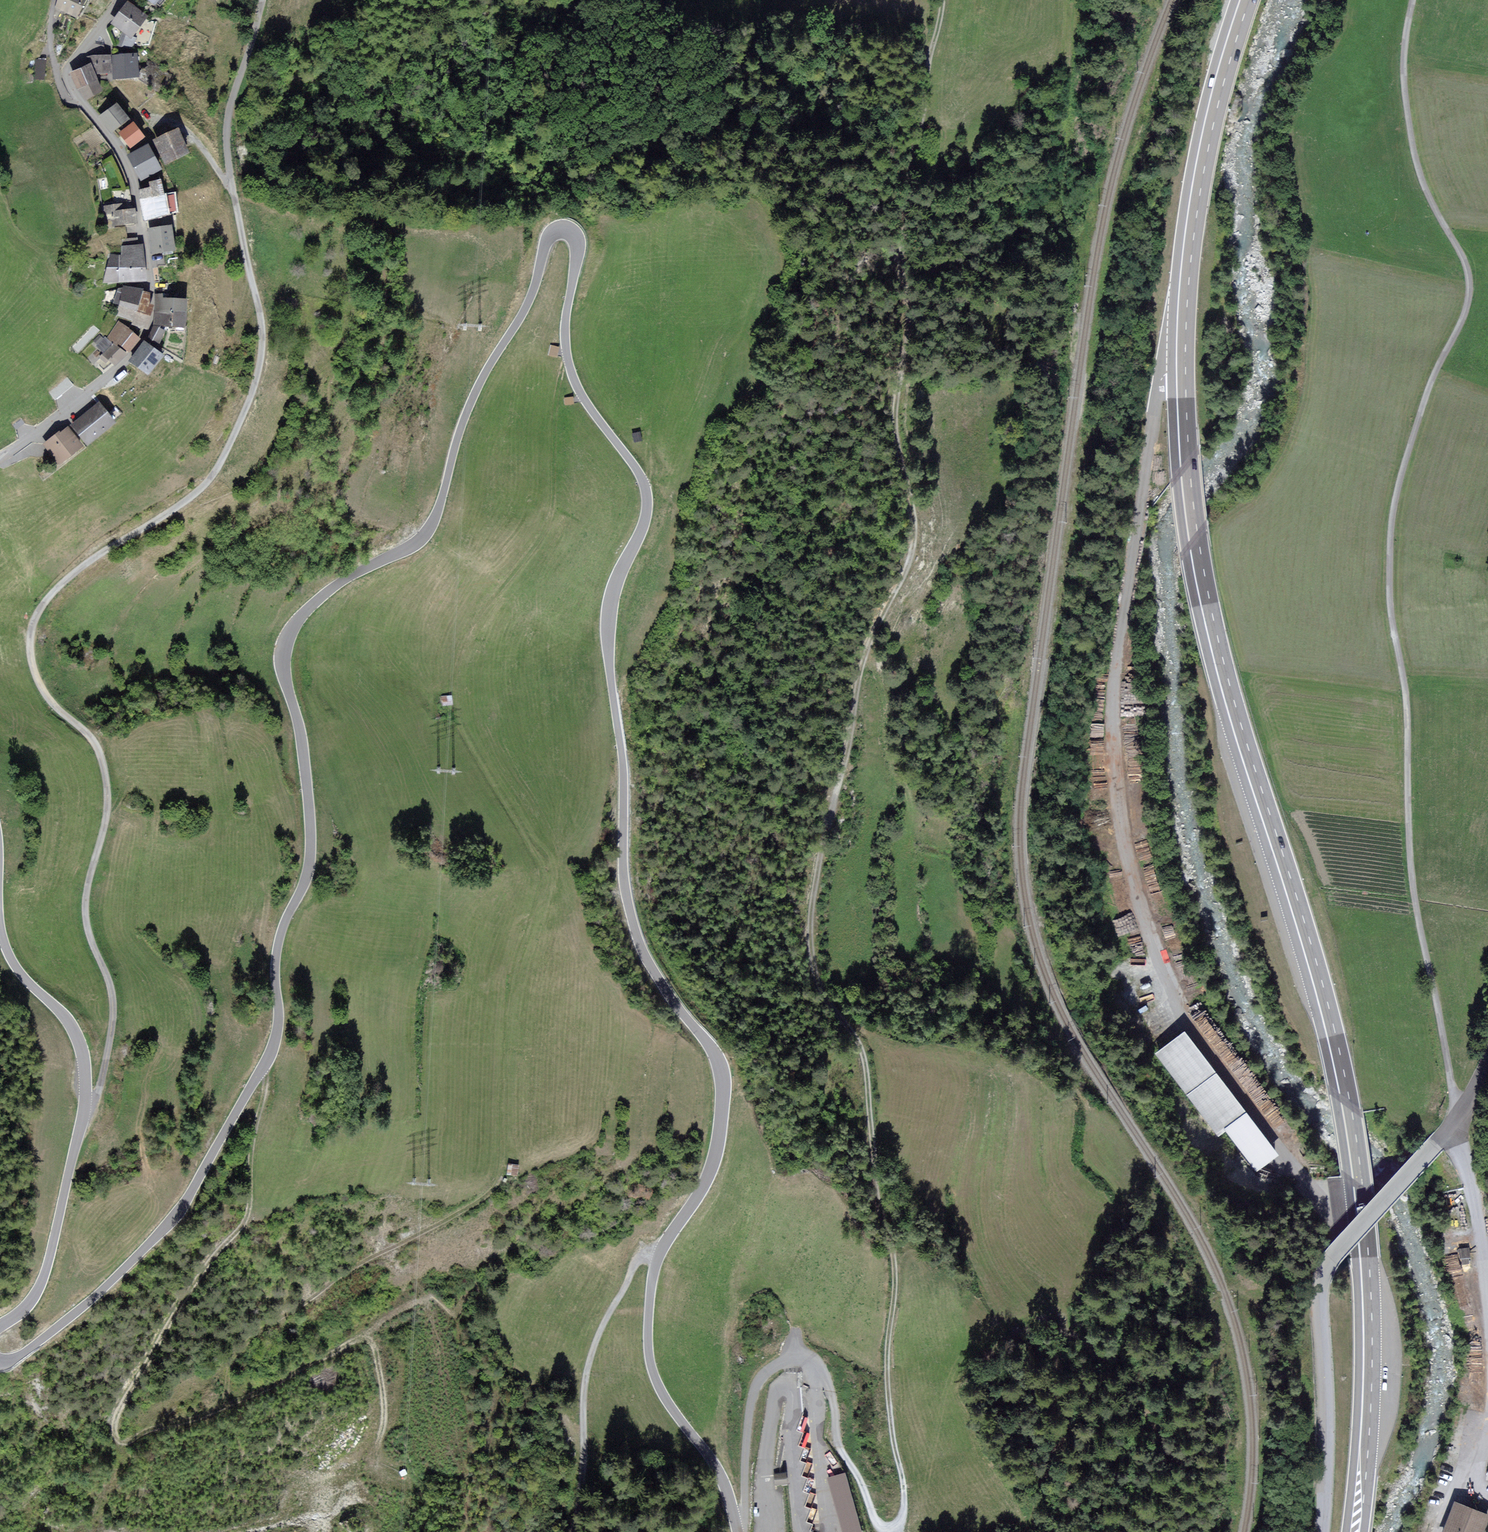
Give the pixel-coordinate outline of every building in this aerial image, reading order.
[(57,7),(76,15),(83,0),(59,0),(57,7)] [(146,16),(129,2),(113,22),(131,36),(146,16)] [(134,39),(123,34),(119,43),(131,47),(134,39)] [(137,54),(114,55),(115,66),(137,65),(137,54)] [(88,57),(91,64),(95,73),(111,71),(109,55),(88,57)] [(45,58),(39,58),(39,60),(36,60),(35,69),(37,69),(36,77),(43,78),(45,58)] [(72,73),(78,87),(98,79),(95,73),(91,64),(72,73)] [(138,76),(137,65),(115,66),(115,77),(138,76)] [(103,90),(98,79),(78,87),(84,99),(103,90)] [(128,118),(117,103),(101,115),(112,130),(128,118)] [(144,137),(133,123),(120,132),(131,147),(144,137)] [(187,152),(177,129),(155,139),(166,162),(187,152)] [(160,169),(148,146),(129,156),(141,179),(160,169)] [(152,188),(140,190),(142,199),(164,194),(161,180),(151,182),(152,188)] [(145,217),(167,213),(167,211),(164,196),(164,194),(142,199),(145,217)] [(178,207),(176,194),(164,196),(167,211),(176,210),(175,207),(178,207)] [(122,211),(121,204),(104,206),(107,227),(135,223),(133,209),(122,211)] [(170,225),(149,228),(153,253),(175,249),(170,225)] [(145,279),(143,246),(137,246),(124,246),(123,247),(123,255),(112,255),(105,281),(145,279)] [(125,285),(125,287),(120,305),(117,314),(135,319),(143,292),(144,290),(125,285)] [(114,303),(120,305),(125,287),(108,291),(105,300),(114,303)] [(149,316),(149,293),(143,292),(135,319),(134,324),(146,327),(149,316)] [(156,294),(156,310),(185,311),(186,299),(168,298),(168,294),(156,294)] [(155,323),(184,325),(185,311),(156,310),(155,323)] [(129,351),(139,338),(119,322),(108,337),(117,345),(118,343),(129,351)] [(163,331),(154,327),(149,339),(158,343),(163,331)] [(116,364),(125,354),(106,337),(103,339),(99,336),(94,342),(105,352),(101,357),(107,362),(110,359),(116,364)] [(162,355),(144,342),(132,361),(149,373),(162,355)] [(559,348),(551,346),(549,355),(557,357),(559,348)] [(115,420),(101,402),(73,424),(87,442),(115,420)] [(82,445),(68,427),(61,433),(60,432),(45,443),(60,462),(75,450),(76,449),(82,445)] [(640,432),(633,434),(635,442),(642,441),(640,432)] [(1192,1081),(1178,1056),(1159,1066),(1174,1091),(1192,1081)] [(1215,1092),(1207,1082),(1194,1091),(1202,1101),(1215,1092)] [(518,1166),(509,1165),(508,1174),(517,1175),(518,1166)] [(785,1473),(776,1474),(777,1484),(786,1483),(785,1473)] [(845,1474),(829,1478),(843,1531),(861,1531),(845,1474)] [(1453,1502),(1442,1531),(1484,1531),(1487,1522),(1487,1515),(1453,1502)]
